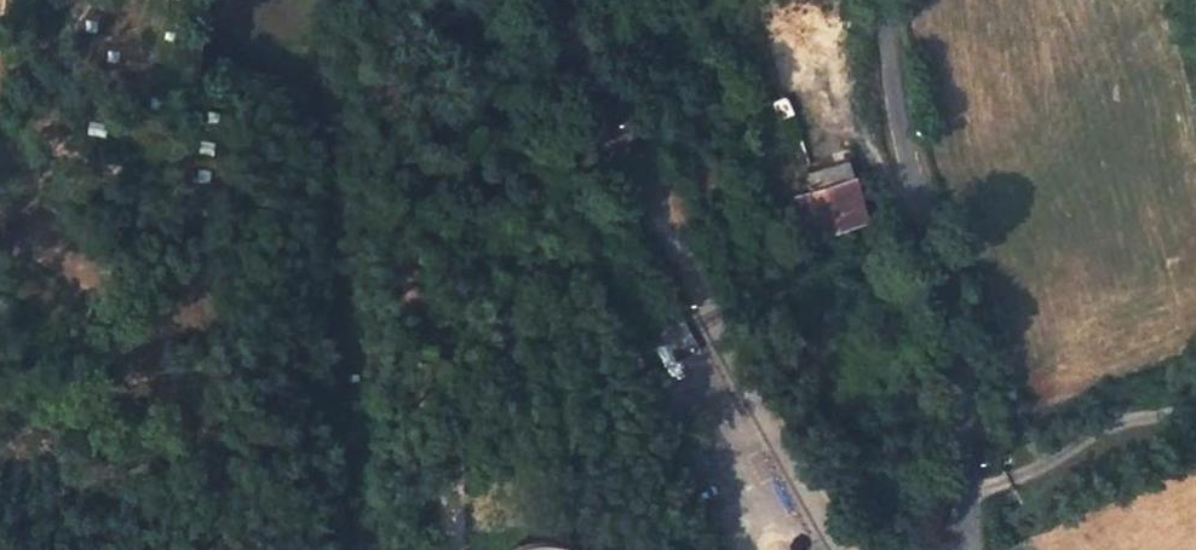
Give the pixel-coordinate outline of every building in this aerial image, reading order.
[(854,164),(814,175),(827,231),(831,230),(833,241),(845,236),(843,226),(867,221),(854,164)] [(575,545),(566,542),(556,540),(545,539),(535,540),(515,546),(509,549),(583,549),(575,545)]
